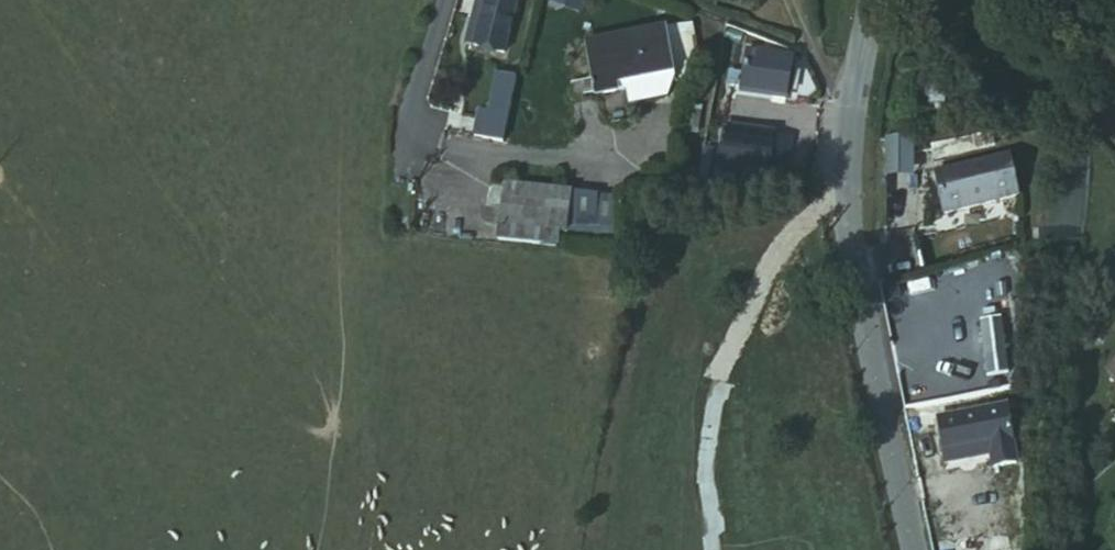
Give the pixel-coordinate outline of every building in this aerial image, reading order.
[(472,45),(502,52),(512,0),(481,0),(472,45)] [(540,1),(568,10),(572,0),(541,0),(540,1)] [(652,30),(576,45),(586,100),(604,98),(606,108),(663,97),(652,30)] [(789,63),(743,54),(737,93),(782,101),(789,63)] [(490,75),(510,81),(513,74),(478,67),(477,72),(490,75)] [(454,102),(447,134),(463,129),(475,126),(490,75),(477,72),(468,106),(454,102)] [(463,129),(447,134),(446,138),(491,147),(510,81),(490,75),(475,126),(463,129)] [(783,132),(735,140),(742,182),(790,176),(783,132)] [(884,142),(883,178),(910,178),(911,142),(884,142)] [(1017,199),(1007,157),(933,174),(942,215),(1017,199)] [(572,242),(620,244),(622,197),(574,194),(572,242)] [(545,212),(486,205),(483,238),(543,244),(545,212)] [(954,254),(1009,248),(1006,224),(951,231),(954,254)] [(1000,414),(931,424),(936,460),(982,454),(984,463),(985,476),(1009,472),(1000,414)] [(982,454),(936,460),(937,470),(984,463),(982,454)]
